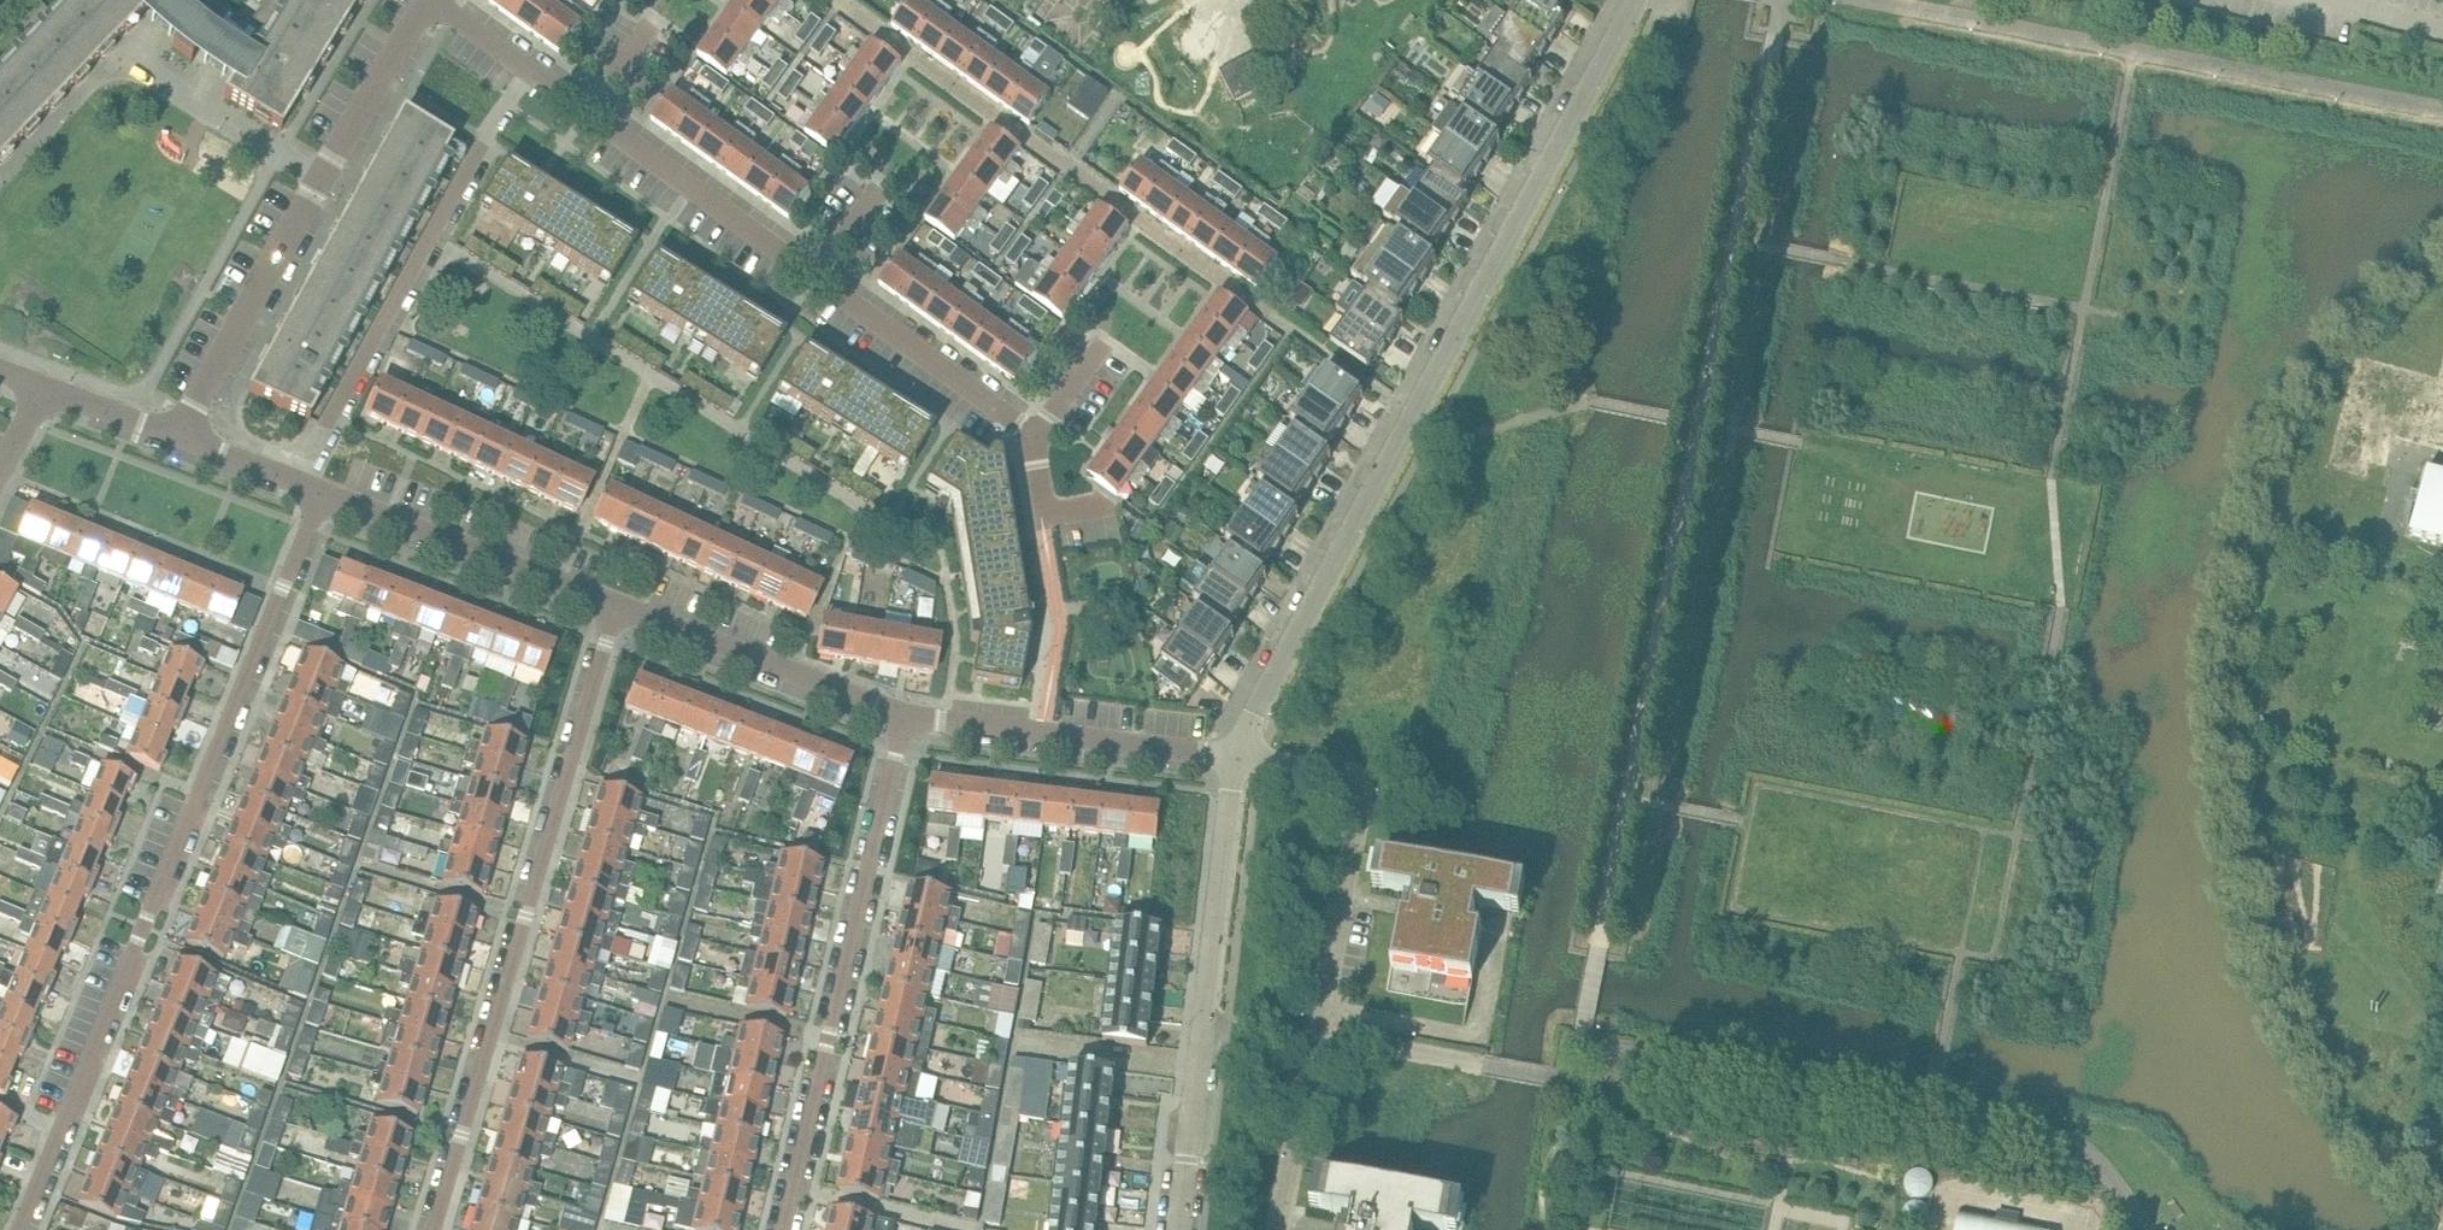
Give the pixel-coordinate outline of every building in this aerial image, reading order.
[(24,136),(28,139),(39,127),(36,124),(74,84),(78,87),(89,75),(86,72),(124,32),(128,35),(139,23),(136,20),(149,6),(161,18),(157,22),(166,30),(170,26),(183,36),(172,48),(191,63),(200,49),(213,59),(210,63),(221,71),(224,66),(237,74),(225,95),(281,129),(320,66),(324,69),(332,55),(329,52),(358,5),(362,7),(366,0),(265,0),(258,12),(257,12),(249,24),(236,15),(229,10),(217,1),(216,0),(74,0),(0,77),(0,161),(24,136)] [(28,0),(0,0),(0,26),(28,0)] [(492,4),(515,20),(530,0),(495,0),(492,4)] [(515,20),(538,36),(559,7),(564,0),(551,0),(550,1),(549,0),(530,0),(515,20)] [(538,36),(561,53),(582,24),(567,13),(573,4),(567,0),(564,0),(559,7),(538,36)] [(786,13),(767,0),(737,0),(731,8),(761,29),(770,16),(779,23),(786,13)] [(786,13),(787,15),(794,5),(786,0),(767,0),(786,13)] [(892,25),(916,42),(943,4),(938,0),(932,0),(928,6),(919,0),(911,0),(892,25)] [(1509,17),(1547,44),(1557,30),(1565,19),(1564,19),(1563,19),(1557,15),(1564,6),(1562,5),(1555,0),(1522,0),(1509,17)] [(943,4),(916,42),(938,59),(959,29),(946,19),(952,11),(943,4)] [(751,43),(761,29),(731,8),(715,31),(753,59),(760,50),(751,43)] [(998,24),(1003,16),(992,8),(986,16),(998,24)] [(814,16),(805,28),(813,33),(822,21),(814,16)] [(1015,25),(1003,16),(998,24),(1010,33),(1015,25)] [(1509,17),(1491,42),(1499,47),(1497,50),(1527,72),(1529,69),(1536,59),(1547,44),(1509,17)] [(828,26),(819,37),(829,44),(837,33),(828,26)] [(805,45),(813,33),(805,28),(797,39),(805,45)] [(959,29),(938,59),(961,75),(982,46),(989,37),(979,30),(973,39),(959,29)] [(698,54),(727,76),(737,61),(746,68),(753,59),(715,31),(698,54)] [(819,37),(811,49),(820,56),(829,44),(819,37)] [(982,46),(961,75),(984,91),(1005,62),(991,52),(998,43),(989,37),(982,46)] [(885,85),(902,62),(872,40),(862,54),(853,48),(847,57),(885,85)] [(1037,40),(1030,50),(1042,58),(1043,57),(1049,49),(1038,40),(1037,40)] [(1280,78),(1267,53),(1263,47),(1219,70),(1236,101),(1280,78)] [(1034,69),(1006,108),(1030,124),(1051,95),(1043,89),(1064,60),(1058,56),(1049,49),(1043,57),(1042,58),(1034,69)] [(1495,52),(1477,77),(1515,104),(1525,90),(1533,79),(1531,78),(1531,79),(1525,74),(1527,72),(1497,50),(1495,52)] [(849,73),(839,86),(868,107),(885,85),(847,57),(840,66),(849,73)] [(695,58),(689,66),(697,72),(703,64),(695,58)] [(781,61),(773,73),(780,79),(789,67),(781,61)] [(1005,62),(984,91),(1006,108),(1034,69),(1025,63),(1019,72),(1005,62)] [(701,75),(713,83),(718,75),(707,67),(701,75)] [(1468,70),(1450,95),(1459,102),(1467,107),(1465,110),(1495,132),(1497,129),(1504,119),(1515,104),(1477,77),(1468,70)] [(795,71),(786,83),(794,88),(802,77),(795,71)] [(772,90),(780,79),(773,73),(764,85),(772,90)] [(730,84),(718,75),(713,83),(725,91),(730,84)] [(1109,92),(1087,77),(1068,105),(1090,120),(1109,92)] [(786,83),(778,95),(785,100),(794,88),(786,83)] [(852,130),(868,107),(839,86),(829,100),(820,93),(814,102),(852,130)] [(651,119),(675,136),(696,106),(703,97),(693,90),(687,100),(673,89),(651,119)] [(1376,92),(1364,109),(1382,122),(1394,105),(1376,92)] [(696,106),(675,136),(698,152),(719,123),(705,113),(712,104),(703,97),(696,106)] [(746,107),(758,116),(764,108),(752,100),(746,107)] [(852,130),(814,102),(807,112),(816,118),(806,132),(835,154),(852,130)] [(1451,104),(1433,129),(1445,137),(1483,164),(1493,150),(1501,139),(1499,138),(1499,139),(1493,134),(1495,132),(1465,110),(1463,113),(1451,104)] [(776,117),(764,108),(758,116),(770,124),(776,117)] [(279,337),(249,391),(310,419),(317,405),(310,400),(320,382),(325,372),(329,365),(331,361),(340,346),(353,321),(357,314),(364,303),(448,149),(452,143),(404,112),(392,133),(388,130),(380,145),(384,147),(357,196),(353,194),(345,208),(349,210),(322,260),(318,257),(310,272),(314,274),(287,323),(283,321),(275,335),(279,337)] [(1042,120),(1036,128),(1054,140),(1060,133),(1042,120)] [(698,152),(720,168),(748,130),(739,124),(732,133),(719,123),(698,152)] [(975,150),(1005,172),(1014,178),(1020,169),(1011,162),(1021,148),(992,127),(975,150)] [(743,185),(764,156),(751,146),(757,137),(748,130),(720,168),(743,185)] [(793,139),(805,147),(809,141),(798,132),(793,139)] [(1445,137),(1427,162),(1435,167),(1433,170),(1463,192),(1465,189),(1472,179),(1483,164),(1445,137)] [(1169,147),(1180,156),(1186,148),(1174,139),(1169,147)] [(809,141),(805,147),(801,153),(811,160),(820,148),(809,141)] [(1334,142),(1328,150),(1340,159),(1346,150),(1334,142)] [(1186,148),(1180,156),(1192,164),(1198,156),(1186,148)] [(1005,172),(975,150),(959,173),(988,194),(998,181),(1007,187),(1014,178),(1005,172)] [(766,201),(793,163),(784,156),(778,165),(764,156),(743,185),(766,201)] [(1141,160),(1120,190),(1143,207),(1171,168),(1162,162),(1155,171),(1141,160)] [(507,162),(479,206),(481,207),(483,203),(492,209),(491,211),(534,238),(536,236),(546,242),(544,244),(545,245),(572,202),(545,186),(534,179),(507,162)] [(803,170),(793,163),(766,201),(789,218),(810,188),(796,179),(803,170)] [(1171,168),(1143,207),(1166,223),(1187,194),(1174,184),(1180,175),(1171,168)] [(1431,172),(1413,197),(1450,224),(1461,210),(1468,199),(1467,198),(1467,199),(1461,194),(1463,192),(1433,170),(1431,172)] [(1231,180),(1220,172),(1214,180),(1226,188),(1231,180)] [(988,194),(959,173),(943,196),(981,223),(988,214),(979,208),(988,194)] [(1042,180),(1033,192),(1041,198),(1049,186),(1042,180)] [(1231,180),(1226,188),(1237,197),(1243,189),(1231,180)] [(1303,185),(1297,193),(1311,203),(1317,195),(1303,185)] [(1401,189),(1384,213),(1395,222),(1402,227),(1400,230),(1431,252),(1433,249),(1440,239),(1450,224),(1413,197),(1401,189)] [(1063,196),(1055,190),(1047,202),(1055,208),(1063,196)] [(1032,209),(1041,198),(1033,192),(1024,203),(1032,209)] [(1187,194),(1166,223),(1189,239),(1216,201),(1207,194),(1201,203),(1187,194)] [(943,196),(926,219),(955,240),(965,226),(974,233),(981,223),(943,196)] [(1216,201),(1189,239),(1211,256),(1233,226),(1221,218),(1229,208),(1219,201),(1218,202),(1216,201)] [(572,202),(545,245),(546,246),(547,243),(557,249),(556,252),(599,279),(601,276),(610,282),(607,286),(609,287),(636,243),(609,225),(598,219),(572,202)] [(1046,219),(1055,208),(1047,202),(1038,214),(1046,219)] [(1081,213),(1074,222),(1083,228),(1112,249),(1129,226),(1100,205),(1090,219),(1081,213)] [(1277,213),(1265,205),(1259,212),(1271,221),(1277,213)] [(1277,213),(1271,221),(1283,229),(1289,221),(1277,213)] [(1077,237),(1067,251),(1096,272),(1112,249),(1083,228),(1074,222),(1068,231),(1077,237)] [(1008,225),(1000,237),(1008,243),(1017,231),(1008,225)] [(1233,226),(1211,256),(1234,272),(1262,234),(1253,227),(1246,236),(1233,226)] [(1372,250),(1371,250),(1418,284),(1429,270),(1436,259),(1435,258),(1435,259),(1429,254),(1431,252),(1400,230),(1398,233),(1389,226),(1372,250)] [(929,239),(941,248),(946,240),(935,231),(929,239)] [(1262,234),(1234,272),(1257,289),(1279,260),(1265,249),(1271,240),(1262,234)] [(471,236),(463,249),(471,254),(479,241),(471,236)] [(1022,236),(1014,247),(1022,253),(1031,242),(1022,236)] [(991,248),(1000,255),(1008,243),(1000,237),(991,248)] [(958,248),(946,240),(941,248),(952,256),(958,248)] [(479,241),(471,254),(479,259),(487,246),(479,241)] [(487,246),(479,259),(487,264),(495,251),(487,246)] [(1014,265),(1022,253),(1014,247),(1006,259),(1014,265)] [(1369,249),(1351,274),(1370,287),(1368,290),(1399,312),(1400,309),(1408,299),(1418,284),(1371,250),(1372,250),(1369,248),(1369,249)] [(495,251),(487,264),(495,269),(503,256),(495,251)] [(1048,258),(1041,267),(1080,295),(1096,272),(1067,251),(1057,265),(1048,258)] [(879,283),(903,300),(930,262),(921,255),(915,264),(900,254),(879,283)] [(656,255),(628,299),(630,300),(632,296),(641,301),(639,304),(684,332),(685,329),(694,335),(693,337),(694,338),(720,295),(694,279),(683,272),(656,255)] [(503,256),(495,269),(502,274),(511,261),(503,256)] [(511,261),(502,274),(510,279),(519,266),(511,261)] [(1033,261),(1026,270),(1035,276),(1044,283),(1034,297),(1063,318),(1080,295),(1041,267),(1033,261)] [(940,268),(930,262),(903,300),(925,317),(946,287),(933,277),(940,268)] [(986,281),(991,273),(980,264),(974,272),(986,281)] [(1003,281),(991,273),(986,281),(997,289),(1003,281)] [(538,277),(529,291),(537,296),(546,282),(538,277)] [(1302,281),(1289,299),(1298,306),(1300,308),(1314,289),(1302,281)] [(546,282),(537,296),(545,301),(554,287),(546,282)] [(1354,284),(1336,308),(1348,318),(1386,344),(1396,330),(1404,319),(1403,318),(1403,319),(1397,314),(1399,312),(1368,290),(1366,293),(1354,284)] [(925,317),(948,333),(976,294),(978,292),(969,285),(960,297),(946,287),(925,317)] [(554,287),(545,301),(553,306),(562,292),(554,287)] [(1238,328),(1249,313),(1220,291),(1203,316),(1241,343),(1247,334),(1238,328)] [(562,292),(553,306),(561,311),(570,297),(562,292)] [(985,301),(976,294),(948,333),(971,349),(992,320),(978,310),(985,301)] [(720,295),(694,338),(695,338),(696,336),(706,342),(704,345),(748,372),(750,369),(758,375),(756,379),(758,380),(785,335),(758,318),(747,311),(720,295)] [(570,297),(561,311),(569,316),(578,302),(570,297)] [(1025,297),(1019,305),(1031,314),(1037,306),(1025,297)] [(1289,299),(1283,306),(1293,313),(1298,306),(1289,299)] [(578,302),(569,316),(577,320),(586,307),(578,302)] [(1037,306),(1031,314),(1043,322),(1048,314),(1037,306)] [(1234,353),(1241,343),(1203,316),(1186,338),(1215,359),(1225,346),(1234,353)] [(1348,318),(1331,342),(1332,343),(1367,368),(1368,369),(1376,359),(1386,344),(1348,318)] [(971,349),(993,366),(1021,327),(1012,321),(1005,330),(992,320),(971,349)] [(1030,334),(1021,327),(993,366),(1016,382),(1038,353),(1024,343),(1030,334)] [(620,329),(612,342),(620,347),(628,334),(620,329)] [(628,334),(620,347),(628,352),(636,338),(628,334)] [(636,338),(628,352),(635,357),(644,343),(636,338)] [(1215,359),(1186,338),(1170,361),(1208,388),(1215,379),(1219,373),(1220,372),(1218,371),(1223,365),(1215,359)] [(411,341),(407,350),(424,358),(428,350),(428,349),(411,341)] [(1266,342),(1257,355),(1265,361),(1274,348),(1266,342)] [(644,343),(635,357),(643,362),(652,348),(644,343)] [(777,392),(771,401),(795,416),(801,405),(832,424),(834,422),(843,428),(842,430),(843,431),(870,388),(843,372),(832,364),(804,347),(777,392)] [(652,348),(643,362),(651,367),(660,353),(652,348)] [(442,366),(446,357),(428,349),(428,350),(424,358),(442,366)] [(382,369),(399,377),(407,358),(390,351),(382,369)] [(660,353),(651,367),(659,372),(668,358),(660,353)] [(1265,361),(1257,355),(1249,366),(1257,371),(1265,361)] [(1201,398),(1208,388),(1170,361),(1154,383),(1183,405),(1193,391),(1201,398)] [(460,374),(477,383),(481,374),(464,366),(460,374)] [(1326,368),(1308,392),(1346,419),(1364,395),(1362,394),(1327,369),(1326,368)] [(687,370),(678,384),(686,389),(695,375),(687,370)] [(499,382),(481,374),(477,383),(495,391),(499,382)] [(695,375),(686,389),(694,394),(702,380),(695,375)] [(702,380),(694,394),(702,398),(710,385),(702,380)] [(393,427),(408,394),(381,382),(366,414),(393,427)] [(408,394),(393,427),(419,439),(434,406),(421,400),(426,389),(413,383),(408,394)] [(1183,405),(1154,383),(1137,406),(1176,434),(1182,424),(1173,418),(1183,405)] [(710,385),(702,398),(710,403),(718,390),(710,385)] [(1232,406),(1240,393),(1233,387),(1224,400),(1232,406)] [(870,388),(843,431),(844,431),(845,429),(855,435),(853,437),(897,465),(899,462),(907,468),(905,471),(906,473),(934,428),(907,411),(896,404),(870,388)] [(533,399),(533,398),(516,390),(512,399),(529,407),(533,399)] [(718,390),(710,403),(718,408),(726,395),(718,390)] [(1326,447),(1346,419),(1308,392),(1290,417),(1298,423),(1296,425),(1326,447)] [(726,395),(718,408),(726,413),(734,400),(726,395)] [(533,399),(529,407),(547,415),(551,406),(533,398),(533,399)] [(1232,406),(1224,400),(1218,410),(1226,415),(1232,406)] [(434,406),(419,439),(445,451),(465,408),(452,401),(447,412),(434,406)] [(1169,443),(1176,434),(1137,406),(1121,428),(1150,450),(1160,436),(1169,443)] [(465,408),(445,451),(471,463),(487,431),(473,425),(479,414),(465,408)] [(568,414),(564,423),(582,431),(586,422),(568,414)] [(586,422),(582,431),(599,439),(603,430),(586,422)] [(769,422),(761,435),(768,440),(777,426),(769,422)] [(1296,425),(1294,428),(1276,453),(1314,480),(1332,455),(1330,454),(1324,450),(1326,447),(1296,425)] [(777,426),(768,440),(776,445),(785,431),(777,426)] [(1150,450),(1121,428),(1105,451),(1143,479),(1150,469),(1141,463),(1150,450)] [(498,476),(513,443),(487,431),(471,463),(498,476)] [(785,431),(776,445),(784,450),(793,436),(785,431)] [(1192,445),(1200,451),(1209,439),(1201,433),(1192,445)] [(793,436),(784,450),(792,455),(801,441),(793,436)] [(625,440),(616,459),(631,466),(636,456),(640,447),(625,440)] [(952,442),(926,485),(927,485),(927,486),(957,503),(972,597),(977,629),(969,630),(971,640),(970,640),(970,642),(977,643),(977,644),(970,681),(1019,690),(1026,650),(1029,634),(1027,621),(1019,622),(1016,605),(1024,604),(1021,584),(1013,585),(1010,568),(1018,567),(1015,547),(1007,548),(1004,531),(1013,530),(1012,529),(1009,510),(1009,509),(1001,511),(998,494),(1007,493),(1007,492),(1001,457),(1000,454),(999,453),(998,452),(997,452),(997,451),(996,451),(995,451),(994,451),(993,451),(992,451),(991,452),(990,452),(990,453),(989,454),(985,460),(977,455),(953,440),(952,442)] [(801,441),(792,455),(800,460),(809,446),(801,441)] [(539,455),(513,443),(498,476),(524,488),(539,455)] [(1192,462),(1200,451),(1192,445),(1184,456),(1192,462)] [(809,446),(800,460),(808,465),(817,451),(809,446)] [(636,456),(653,464),(657,455),(640,447),(636,456)] [(524,488),(550,500),(565,467),(570,456),(557,450),(552,461),(539,455),(524,488)] [(1136,488),(1143,479),(1105,451),(1088,474),(1117,495),(1127,481),(1136,488)] [(1314,480),(1276,453),(1258,477),(1265,483),(1263,485),(1294,507),(1314,480)] [(675,463),(657,455),(653,464),(671,472),(675,463)] [(835,463),(827,477),(835,482),(844,468),(835,463)] [(592,480),(565,467),(550,500),(577,512),(592,480)] [(844,468),(835,482),(843,486),(851,473),(844,468)] [(2426,470),(2410,533),(2442,542),(2442,474),(2426,470)] [(705,488),(709,479),(692,471),(688,480),(705,488)] [(851,473),(843,486),(851,491),(859,478),(851,473)] [(871,477),(867,482),(875,487),(878,482),(871,477)] [(859,478),(851,491),(859,496),(867,483),(859,478)] [(705,488),(706,488),(723,496),(727,487),(709,479),(705,488)] [(1167,496),(1176,484),(1168,479),(1159,490),(1167,496)] [(867,483),(859,496),(867,501),(875,488),(867,483)] [(1263,485),(1261,488),(1244,513),(1281,540),(1299,515),(1298,514),(1292,510),(1294,507),(1263,485)] [(637,500),(610,488),(594,520),(622,533),(637,500)] [(875,488),(867,501),(875,506),(883,493),(875,488)] [(1158,508),(1167,496),(1159,490),(1151,502),(1158,508)] [(741,504),(758,512),(762,504),(745,496),(741,504)] [(663,512),(637,500),(622,533),(648,545),(663,512)] [(1,572),(9,559),(10,555),(24,560),(19,570),(32,578),(37,566),(40,559),(44,548),(57,517),(30,506),(28,510),(11,503),(0,529),(0,572),(1,572)] [(780,512),(762,504),(758,512),(776,521),(780,512)] [(674,557),(689,525),(663,512),(648,545),(674,557)] [(1281,540),(1244,513),(1226,537),(1233,543),(1231,545),(1262,567),(1281,540)] [(694,514),(689,525),(674,557),(700,569),(715,537),(702,531),(707,520),(694,514)] [(57,517),(44,548),(71,559),(84,528),(57,517)] [(794,529),(811,537),(815,528),(806,524),(798,520),(794,529)] [(1138,524),(1130,536),(1137,541),(1145,541),(1151,533),(1150,533),(1138,524)] [(84,528),(71,559),(85,565),(80,577),(92,582),(97,570),(110,538),(84,528)] [(820,531),(815,528),(811,537),(829,545),(833,536),(820,531)] [(742,549),(715,537),(700,569),(726,582),(742,549)] [(110,538),(97,570),(124,581),(137,549),(110,538)] [(726,582),(753,594),(768,561),(755,555),(760,544),(747,538),(742,549),(726,582)] [(1231,545),(1229,548),(1212,573),(1249,600),(1267,575),(1266,574),(1260,570),(1262,567),(1231,545)] [(864,564),(869,553),(863,550),(856,547),(851,558),(864,564)] [(137,549),(124,581),(150,591),(163,560),(137,549)] [(877,570),(882,559),(873,555),(869,553),(864,564),(877,570)] [(163,560),(150,591),(177,602),(189,571),(163,560)] [(318,568),(311,588),(345,601),(340,613),(351,617),(368,573),(341,563),(339,567),(321,560),(318,568)] [(794,573),(768,561),(753,594),(779,606),(794,573)] [(1197,562),(1182,582),(1197,593),(1194,597),(1201,603),(1199,605),(1230,627),(1239,614),(1249,600),(1212,573),(1197,562)] [(19,570),(14,580),(27,587),(32,578),(19,570)] [(914,587),(919,576),(918,576),(909,571),(906,570),(901,581),(914,587)] [(189,571),(177,602),(203,613),(216,582),(189,571)] [(368,573),(351,617),(362,621),(367,609),(383,615),(395,583),(368,573)] [(779,606),(806,618),(821,586),(794,573),(779,606)] [(919,576),(914,587),(918,589),(935,597),(935,596),(934,583),(928,580),(919,576)] [(32,578),(27,587),(40,594),(45,585),(32,578)] [(3,615),(17,590),(0,580),(0,614),(3,615)] [(97,585),(92,583),(87,581),(81,595),(91,599),(97,585)] [(216,582),(203,613),(248,631),(259,605),(241,598),(243,593),(216,582)] [(395,583),(383,615),(398,621),(394,633),(405,637),(421,593),(395,583)] [(421,593),(405,637),(416,642),(420,629),(436,635),(448,604),(421,593)] [(91,599),(81,595),(75,609),(85,613),(91,599)] [(141,614),(145,604),(131,599),(127,608),(141,614)] [(145,604),(141,614),(155,620),(159,610),(145,604)] [(448,604),(436,635),(450,641),(445,653),(458,658),(475,614),(448,604)] [(1217,660),(1227,645),(1235,635),(1234,634),(1227,630),(1230,627),(1199,605),(1180,632),(1217,660)] [(853,623),(847,659),(875,664),(882,628),(869,626),(871,614),(855,611),(853,623)] [(8,635),(13,627),(16,622),(3,615),(0,614),(0,630),(8,635)] [(475,614),(458,658),(471,663),(475,650),(490,656),(502,624),(475,614)] [(356,620),(351,618),(346,617),(340,631),(345,633),(351,635),(356,620)] [(16,622),(13,627),(26,635),(31,626),(18,618),(16,622)] [(853,623),(824,618),(818,653),(847,659),(853,623)] [(502,624),(490,656),(517,666),(528,634),(502,624)] [(31,626),(26,635),(59,653),(62,648),(42,637),(44,633),(31,626)] [(910,633),(882,628),(875,664),(904,669),(910,633)] [(1199,685),(1217,660),(1180,632),(1151,671),(1182,693),(1192,679),(1198,684),(1199,685)] [(175,643),(188,649),(192,639),(179,633),(175,643)] [(329,633),(323,650),(335,655),(342,638),(329,633)] [(351,635),(345,633),(337,655),(363,666),(369,649),(348,641),(351,635)] [(904,669),(933,674),(940,639),(910,633),(904,669)] [(528,634),(517,666),(544,677),(556,645),(528,634)] [(398,637),(393,651),(403,655),(408,641),(398,637)] [(153,654),(157,644),(143,638),(139,648),(153,654)] [(207,645),(192,639),(188,649),(202,655),(207,645)] [(233,668),(239,654),(221,646),(215,660),(233,668)] [(397,669),(403,655),(393,651),(390,658),(369,649),(363,666),(384,675),(388,665),(397,669)] [(53,676),(63,682),(76,656),(65,650),(53,676)] [(170,650),(159,677),(188,689),(193,677),(197,679),(203,663),(170,650)] [(305,650),(295,675),(345,696),(350,685),(338,680),(343,666),(305,650)] [(452,658),(447,672),(456,676),(462,662),(452,658)] [(441,686),(447,688),(451,690),(456,676),(447,672),(441,686)] [(14,687),(16,682),(3,675),(0,680),(0,686),(11,692),(14,687)] [(295,675),(285,699),(323,715),(335,720),(341,707),(345,696),(295,675)] [(637,676),(625,708),(652,718),(665,686),(637,676)] [(159,677),(148,703),(181,717),(188,702),(184,700),(188,689),(159,677)] [(91,678),(89,685),(105,691),(107,685),(91,678)] [(496,706),(506,710),(516,682),(506,678),(496,706)] [(107,686),(105,691),(119,697),(123,687),(109,681),(107,686)] [(652,718),(647,732),(653,734),(660,737),(665,723),(679,728),(691,697),(665,686),(652,718)] [(123,687),(119,697),(133,703),(135,697),(137,693),(123,687)] [(398,691),(390,714),(404,719),(412,696),(398,691)] [(129,701),(120,722),(137,729),(167,742),(171,730),(175,732),(181,717),(148,703),(135,697),(133,703),(129,701)] [(691,697),(679,728),(706,738),(718,707),(691,697)] [(285,699),(275,723),(313,739),(323,715),(285,699)] [(370,707),(361,730),(371,734),(385,740),(395,743),(397,744),(406,721),(403,720),(380,711),(370,707)] [(718,707),(706,738),(733,749),(745,717),(718,707)] [(418,738),(420,738),(428,715),(414,711),(406,733),(418,738)] [(514,718),(510,729),(528,734),(529,730),(532,721),(515,714),(514,718)] [(745,717),(733,749),(760,759),(772,727),(745,717)] [(15,723),(7,740),(24,748),(32,731),(15,723)] [(275,723),(265,747),(303,763),(309,750),(321,755),(325,744),(313,739),(275,723)] [(772,727),(760,759),(786,769),(798,737),(772,727)] [(167,742),(137,729),(126,757),(160,770),(166,755),(162,753),(167,742)] [(470,740),(467,752),(519,767),(526,741),(487,729),(482,744),(470,740)] [(653,734),(647,732),(642,730),(637,744),(647,748),(653,734)] [(406,734),(398,757),(412,762),(420,739),(406,734)] [(44,735),(29,766),(49,774),(64,743),(44,735)] [(117,741),(115,741),(103,735),(99,745),(113,751),(117,741)] [(786,769),(781,783),(803,791),(808,793),(825,748),(798,737),(786,769)] [(390,758),(395,744),(381,739),(373,762),(387,766),(390,758)] [(26,753),(0,743),(0,780),(12,785),(26,753)] [(637,744),(631,758),(637,760),(639,761),(642,762),(647,748),(637,744)] [(265,747),(255,772),(306,792),(310,781),(298,776),(303,763),(265,747)] [(825,748),(808,793),(813,795),(835,803),(840,790),(852,758),(825,748)] [(696,750),(690,764),(701,768),(706,754),(696,750)] [(467,752),(463,763),(476,767),(472,781),(511,792),(519,767),(467,752)] [(89,759),(75,753),(71,763),(85,769),(89,759)] [(402,788),(411,765),(397,760),(389,783),(402,788)] [(102,764),(91,791),(121,803),(125,792),(129,793),(136,778),(102,764)] [(364,787),(378,792),(386,769),(373,764),(364,787)] [(695,782),(701,768),(690,764),(685,779),(695,782)] [(749,770),(743,784),(755,788),(760,774),(749,770)] [(255,772),(245,796),(284,812),(289,798),(301,803),(306,792),(255,772)] [(410,773),(406,786),(424,791),(428,778),(410,773)] [(455,791),(452,802),(504,817),(511,792),(472,781),(459,777),(455,791)] [(958,816),(962,782),(933,778),(929,812),(930,812),(929,825),(956,828),(958,816)] [(962,782),(958,816),(986,819),(990,785),(962,782)] [(402,788),(389,783),(381,806),(394,811),(402,788)] [(755,788),(743,784),(738,798),(749,802),(755,788)] [(990,785),(986,819),(1015,822),(1019,789),(990,785)] [(351,811),(369,818),(378,794),(360,786),(351,811)] [(602,786),(594,810),(647,825),(653,827),(656,815),(638,810),(641,797),(602,786)] [(1019,789),(1015,822),(1043,826),(1047,792),(1019,789)] [(802,790),(797,805),(808,809),(813,795),(808,793),(803,791),(802,790)] [(73,800),(68,813),(80,818),(114,831),(120,816),(116,815),(121,803),(91,791),(85,805),(73,800)] [(1047,792),(1043,826),(1071,829),(1075,795),(1047,792)] [(41,795),(39,801),(37,805),(51,811),(55,801),(41,795)] [(1075,795),(1071,829),(1100,833),(1104,799),(1075,795)] [(245,796),(235,820),(286,840),(290,830),(278,825),(284,812),(245,796)] [(1104,799),(1100,833),(1116,835),(1114,852),(1121,852),(1126,853),(1126,851),(1128,836),(1132,802),(1104,799)] [(65,817),(67,812),(69,807),(55,801),(51,811),(65,817)] [(452,802),(449,814),(461,817),(457,831),(497,842),(504,817),(452,802)] [(1132,802),(1128,836),(1157,840),(1161,806),(1132,802)] [(803,823),(808,809),(797,805),(791,819),(803,823)] [(393,813),(380,808),(372,831),(385,836),(393,813)] [(594,810),(587,835),(627,847),(631,833),(643,837),(647,825),(594,810)] [(369,818),(355,813),(347,836),(361,840),(369,818)] [(696,814),(690,837),(704,841),(710,818),(706,817),(696,814)] [(80,818),(69,844),(99,856),(104,845),(107,846),(114,831),(80,818)] [(235,820),(225,844),(264,860),(269,846),(281,851),(286,840),(235,820)] [(950,829),(948,844),(959,845),(961,830),(950,829)] [(441,841),(437,852),(489,868),(497,842),(457,831),(453,844),(441,841)] [(372,832),(363,858),(377,862),(382,846),(398,851),(425,860),(429,850),(401,841),(374,833),(372,832)] [(807,834),(803,846),(816,851),(821,840),(807,834)] [(587,835),(580,860),(632,875),(635,864),(623,861),(627,847),(587,835)] [(720,863),(726,840),(712,836),(706,860),(720,863)] [(1007,836),(1005,851),(1016,852),(1018,837),(1007,836)] [(53,837),(44,859),(47,860),(45,865),(46,866),(92,884),(98,869),(94,868),(99,856),(69,844),(57,839),(53,837)] [(338,862),(352,867),(360,844),(346,839),(338,862)] [(689,842),(682,865),(696,869),(702,846),(689,842)] [(1064,843),(1062,858),(1073,859),(1075,844),(1064,843)] [(225,844),(216,868),(266,889),(270,878),(258,873),(264,860),(225,844)] [(959,845),(948,844),(946,859),(953,860),(957,860),(959,845)] [(19,848),(17,854),(15,858),(29,864),(33,854),(19,848)] [(1014,867),(1016,852),(1005,851),(1003,866),(1014,867)] [(1126,853),(1121,852),(1119,865),(1130,866),(1132,851),(1126,851),(1126,853)] [(435,852),(427,877),(442,882),(482,893),(489,868),(437,852),(435,852)] [(766,864),(764,876),(817,888),(823,862),(783,852),(779,867),(766,864)] [(33,854),(29,864),(43,870),(45,865),(47,860),(44,859),(33,854)] [(1376,911),(1362,985),(1468,1006),(1469,999),(1473,982),(1482,931),(1473,930),(1477,906),(1512,913),(1518,914),(1520,914),(1525,884),(1518,883),(1387,858),(1385,857),(1378,856),(1378,858),(1373,885),(1373,886),(1380,887),(1404,892),(1405,892),(1415,894),(1410,917),(1401,915),(1376,911)] [(1071,874),(1073,859),(1062,858),(1060,873),(1071,874)] [(580,860),(572,885),(612,897),(616,883),(629,887),(632,875),(580,860)] [(352,867),(338,862),(330,885),(344,890),(352,867)] [(712,890),(719,866),(705,862),(698,886),(712,890)] [(676,888),(689,892),(696,869),(682,865),(676,888)] [(1128,881),(1130,866),(1119,865),(1117,880),(1128,881)] [(46,866),(36,892),(77,909),(82,898),(86,899),(92,884),(46,866)] [(1025,895),(1026,889),(1029,869),(1014,867),(1011,867),(1008,893),(1021,895),(1025,895)] [(216,868),(206,893),(244,908),(249,895),(261,900),(266,889),(216,868)] [(936,870),(934,881),(950,885),(951,873),(951,872),(936,870)] [(744,871),(742,882),(754,885),(751,899),(758,901),(770,904),(811,913),(817,888),(764,876),(744,871)] [(369,883),(355,878),(347,901),(361,906),(369,883)] [(912,883),(906,909),(959,921),(961,910),(949,907),(952,892),(912,883)] [(572,885),(565,910),(617,926),(621,914),(608,911),(612,897),(572,885)] [(343,891),(330,886),(325,898),(339,903),(343,891)] [(692,909),(706,913),(712,890),(698,886),(692,909)] [(36,892),(25,919),(70,937),(76,922),(72,921),(77,909),(36,892)] [(674,892),(668,915),(682,919),(688,896),(674,892)] [(206,893),(196,917),(246,937),(250,927),(238,922),(244,908),(206,893)] [(420,911),(417,922),(469,938),(477,912),(437,900),(433,915),(420,911)] [(339,924),(353,929),(361,906),(347,901),(339,924)] [(754,915),(752,927),(805,939),(811,913),(770,904),(758,901),(754,915)] [(7,917),(11,907),(0,902),(0,914),(7,917)] [(25,913),(11,907),(7,917),(21,923),(25,913)] [(906,909),(900,934),(940,944),(943,930),(956,933),(959,921),(906,909)] [(565,910),(558,935),(597,947),(610,950),(617,926),(565,910)] [(1032,914),(1017,911),(1013,935),(1027,938),(1032,914)] [(334,918),(320,913),(312,936),(326,940),(334,918)] [(675,943),(681,920),(667,916),(661,939),(675,943)] [(196,917),(185,942),(224,957),(229,943),(247,951),(252,940),(246,937),(196,917)] [(25,919),(19,933),(31,938),(26,950),(55,962),(60,951),(64,952),(70,937),(25,919)] [(417,922),(413,934),(426,937),(422,952),(462,963),(469,938),(417,922)] [(1158,948),(1161,928),(1119,923),(1116,943),(1158,948)] [(687,924),(684,936),(698,940),(701,928),(687,924)] [(1053,927),(1037,924),(1035,937),(1050,940),(1053,927)] [(317,967),(326,942),(290,927),(280,951),(317,967)] [(752,927),(749,938),(761,941),(758,955),(798,964),(805,939),(752,927)] [(338,928),(330,951),(344,955),(352,933),(338,928)] [(900,934),(894,960),(934,969),(949,973),(955,947),(954,947),(940,944),(900,934)] [(558,935),(550,961),(603,976),(606,965),(610,950),(597,947),(558,935)] [(1013,935),(1009,959),(1023,962),(1027,938),(1013,935)] [(692,963),(698,940),(684,936),(678,959),(692,963)] [(1048,952),(1050,940),(1035,937),(1032,950),(1048,952)] [(656,945),(651,963),(668,968),(674,945),(664,942),(662,947),(656,945)] [(1114,962),(1156,967),(1158,948),(1116,943),(1114,962)] [(26,950),(15,976),(48,990),(55,975),(51,974),(55,962),(26,950)] [(1046,965),(1048,954),(1048,952),(1032,950),(1030,962),(1046,965)] [(330,952),(322,975),(335,980),(343,957),(330,952)] [(400,960),(397,971),(402,973),(454,988),(462,963),(422,952),(418,965),(405,961),(401,960),(400,960)] [(746,952),(739,977),(792,990),(798,964),(758,955),(746,952)] [(178,959),(168,984),(218,1005),(223,994),(225,995),(231,981),(216,975),(188,963),(178,959)] [(894,960),(888,985),(928,995),(941,998),(947,972),(934,969),(894,960)] [(1009,960),(1005,984),(1019,986),(1023,962),(1009,960)] [(550,961),(543,986),(583,997),(587,984),(599,987),(603,976),(550,961)] [(1114,962),(1112,981),(1153,986),(1156,967),(1114,962)] [(311,981),(316,968),(303,963),(297,976),(311,981)] [(670,988),(684,992),(687,979),(690,969),(676,965),(670,988)] [(653,966),(647,989),(661,993),(667,970),(653,966)] [(0,979),(0,987),(10,991),(5,1003),(34,1015),(38,1004),(42,1005),(48,990),(15,976),(3,971),(0,979)] [(397,971),(397,972),(402,974),(399,984),(402,985),(411,988),(407,1002),(447,1013),(454,988),(402,973),(397,971)] [(739,977),(737,989),(749,992),(746,1007),(786,1016),(792,990),(739,977)] [(1014,1014),(1018,990),(1018,989),(979,980),(975,1006),(987,1009),(995,1010),(1014,1014)] [(1043,984),(1027,981),(1024,994),(1040,996),(1043,984)] [(1112,981),(1109,1001),(1151,1006),(1153,986),(1112,981)] [(168,984),(158,1008),(196,1024),(209,1029),(214,1016),(218,1005),(168,984)] [(888,985),(882,1010),(935,1023),(937,1012),(924,1008),(928,995),(888,985)] [(543,986),(536,1011),(588,1026),(591,1015),(579,1011),(583,997),(543,986)] [(636,986),(632,1001),(639,1003),(636,1013),(654,1018),(661,993),(647,989),(636,986)] [(331,992),(317,987),(313,1000),(326,1005),(331,992)] [(1038,1009),(1040,996),(1024,994),(1022,1006),(1038,1009)] [(305,1023),(319,1027),(326,1005),(313,1000),(305,1023)] [(27,1043),(33,1028),(29,1027),(34,1015),(5,1003),(0,1001),(0,1032),(27,1043)] [(1151,1006),(1109,1001),(1107,1020),(1149,1025),(1151,1006)] [(386,1010),(383,1021),(387,1023),(440,1038),(447,1013),(407,1002),(403,1015),(391,1012),(386,1010)] [(280,1027),(294,1032),(302,1009),(288,1004),(280,1027)] [(1036,1022),(1038,1011),(1038,1009),(1022,1006),(1020,1019),(1036,1022)] [(658,1034),(667,1036),(677,1038),(684,1012),(665,1007),(658,1034)] [(158,1008),(148,1032),(198,1053),(203,1042),(191,1037),(196,1024),(158,1008)] [(251,1018),(231,1010),(225,1024),(246,1032),(251,1018)] [(882,1010),(876,1036),(916,1045),(928,1048),(935,1023),(882,1010)] [(536,1011),(528,1038),(567,1050),(572,1034),(585,1037),(588,1026),(536,1011)] [(646,1044),(653,1020),(639,1017),(633,1040),(646,1044)] [(270,1039),(275,1025),(259,1020),(254,1033),(270,1039)] [(1107,1020),(1105,1040),(1146,1045),(1149,1025),(1107,1020)] [(387,1023),(384,1034),(397,1038),(393,1052),(432,1063),(440,1038),(387,1023)] [(723,1037),(720,1048),(775,1062),(782,1035),(740,1025),(737,1040),(723,1037)] [(280,1027),(272,1050),(286,1055),(294,1032),(280,1027)] [(309,1055),(317,1033),(303,1028),(295,1050),(309,1055)] [(12,1068),(17,1057),(21,1058),(27,1043),(0,1032),(0,1063),(12,1068)] [(148,1032),(138,1057),(176,1072),(182,1059),(194,1064),(198,1053),(148,1032)] [(657,1033),(654,1045),(650,1058),(660,1061),(664,1048),(667,1036),(658,1034),(657,1033)] [(876,1036),(870,1061),(922,1074),(925,1062),(928,1048),(916,1045),(876,1036)] [(995,1040),(990,1063),(1005,1066),(1009,1042),(995,1040)] [(698,1043),(692,1068),(716,1074),(729,1077),(769,1087),(775,1062),(720,1048),(698,1043)] [(625,1067),(639,1071),(645,1047),(632,1044),(625,1067)] [(274,1056),(251,1046),(241,1071),(276,1084),(284,1060),(274,1056)] [(301,1078),(309,1055),(295,1050),(287,1073),(301,1078)] [(380,1063),(377,1074),(425,1088),(432,1063),(393,1052),(388,1065),(380,1063)] [(522,1056),(514,1082),(567,1098),(570,1086),(558,1083),(562,1068),(522,1056)] [(138,1057),(128,1081),(179,1101),(183,1103),(187,1092),(182,1090),(171,1086),(176,1072),(138,1057)] [(646,1073),(643,1084),(658,1087),(672,1091),(673,1091),(679,1065),(660,1061),(650,1058),(646,1073)] [(1013,1058),(1011,1069),(1027,1072),(1024,1085),(1022,1098),(1020,1110),(1019,1116),(1043,1120),(1051,1063),(1013,1058)] [(870,1061),(863,1087),(916,1099),(933,1103),(939,1079),(922,1075),(922,1074),(870,1061)] [(5,1097),(11,1081),(7,1079),(12,1068),(0,1063),(0,1095),(5,1097)] [(1000,1090),(1005,1066),(990,1063),(986,1087),(1000,1090)] [(1072,1065),(1069,1095),(1110,1100),(1114,1070),(1072,1065)] [(1027,1072),(1011,1069),(1009,1082),(1024,1085),(1027,1072)] [(373,1073),(369,1084),(382,1088),(378,1103),(417,1114),(425,1088),(377,1074),(373,1073)] [(716,1074),(710,1100),(763,1112),(769,1087),(729,1077),(716,1074)] [(128,1081),(118,1105),(157,1121),(169,1125),(174,1112),(179,1101),(128,1081)] [(514,1082),(507,1107),(547,1119),(548,1116),(551,1105),(563,1109),(567,1098),(514,1082)] [(1024,1085),(1009,1082),(1006,1095),(1022,1098),(1024,1085)] [(627,1112),(634,1089),(620,1085),(613,1108),(627,1112)] [(642,1086),(635,1109),(649,1113),(656,1090),(642,1086)] [(863,1087),(858,1111),(898,1121),(911,1124),(922,1126),(927,1127),(933,1129),(939,1105),(933,1103),(916,1099),(863,1087)] [(255,1103),(267,1108),(272,1094),(260,1090),(255,1103)] [(986,1090),(981,1114),(996,1116),(1000,1092),(986,1090)] [(1022,1098),(1006,1095),(1004,1108),(1020,1110),(1022,1098)] [(1069,1095),(1065,1124),(1107,1129),(1107,1126),(1110,1100),(1069,1095)] [(279,1097),(271,1120),(285,1124),(292,1101),(279,1097)] [(702,1098),(699,1114),(701,1114),(713,1117),(711,1125),(720,1127),(719,1129),(757,1138),(763,1112),(710,1100),(705,1098),(702,1098)] [(249,1128),(259,1131),(267,1109),(253,1104),(245,1126),(249,1128)] [(114,1116),(108,1129),(159,1150),(165,1152),(168,1153),(173,1143),(169,1141),(151,1134),(157,1121),(118,1105),(114,1116)] [(507,1107),(500,1132),(552,1148),(555,1136),(560,1123),(547,1119),(507,1107)] [(237,1149),(245,1126),(231,1121),(199,1109),(190,1134),(220,1145),(237,1151),(237,1149)] [(643,1136),(649,1113),(635,1109),(629,1132),(643,1136)] [(606,1134),(620,1138),(626,1115),(612,1111),(606,1134)] [(858,1111),(852,1137),(892,1146),(905,1149),(916,1152),(922,1126),(911,1124),(898,1121),(858,1111)] [(1,1144),(6,1133),(10,1135),(16,1119),(0,1112),(0,1144),(1,1144)] [(981,1114),(977,1139),(991,1142),(996,1116),(981,1114)] [(271,1120),(263,1142),(277,1147),(285,1124),(271,1120)] [(355,1132),(352,1144),(404,1159),(412,1133),(372,1121),(368,1136),(355,1132)] [(1065,1124),(1062,1153),(1103,1158),(1107,1129),(1065,1124)] [(249,1128),(245,1126),(237,1149),(251,1154),(259,1131),(249,1128)] [(1001,1127),(998,1140),(1014,1143),(1016,1129),(1001,1127)] [(108,1129),(99,1153),(137,1169),(142,1156),(154,1160),(159,1150),(108,1129)] [(702,1138),(699,1151),(751,1163),(757,1138),(719,1129),(716,1142),(714,1141),(702,1138)] [(500,1132),(493,1157),(532,1169),(536,1155),(549,1159),(552,1148),(500,1132)] [(642,1137),(639,1136),(628,1134),(621,1159),(635,1162),(642,1137)] [(964,1136),(959,1162),(967,1164),(986,1169),(990,1143),(972,1138),(964,1136)] [(852,1137),(846,1162),(898,1175),(901,1164),(905,1149),(892,1146),(852,1137)] [(612,1165),(619,1142),(605,1138),(598,1161),(612,1165)] [(998,1140),(996,1153),(1012,1156),(1014,1143),(998,1140)] [(276,1148),(263,1143),(255,1166),(268,1171),(276,1148)] [(397,1184),(404,1159),(352,1144),(349,1154),(361,1158),(357,1172),(397,1184)] [(220,1145),(211,1170),(242,1181),(250,1156),(237,1151),(220,1145)] [(699,1151),(693,1176),(705,1179),(745,1188),(751,1163),(699,1151)] [(99,1153),(89,1177),(139,1198),(141,1192),(149,1174),(137,1169),(99,1153)] [(1012,1156),(996,1153),(994,1166),(1009,1168),(1012,1156)] [(1062,1153),(1058,1182),(1100,1187),(1103,1158),(1062,1153)] [(493,1157),(485,1182),(537,1198),(541,1186),(528,1183),(532,1169),(493,1157)] [(621,1160),(614,1183),(628,1187),(635,1164),(621,1160)] [(598,1161),(592,1185),(606,1188),(612,1165),(598,1161)] [(846,1162),(839,1189),(879,1199),(883,1184),(896,1187),(898,1175),(846,1162)] [(983,1184),(985,1170),(971,1168),(969,1182),(983,1184)] [(273,1202),(282,1177),(254,1169),(246,1194),(264,1199),(273,1202)] [(390,1209),(397,1184),(357,1172),(353,1186),(341,1182),(337,1194),(390,1209)] [(1415,1227),(1429,1229),(1458,1229),(1463,1203),(1460,1202),(1456,1202),(1349,1181),(1324,1176),(1317,1175),(1316,1177),(1310,1207),(1318,1208),(1343,1213),(1353,1215),(1350,1229),(1415,1229),(1415,1227)] [(89,1177),(78,1202),(117,1218),(123,1204),(135,1209),(139,1198),(89,1177)] [(669,1177),(664,1196),(667,1196),(680,1200),(687,1201),(690,1189),(691,1182),(669,1177)] [(228,1178),(220,1201),(233,1206),(241,1183),(228,1178)] [(690,1189),(687,1201),(739,1214),(745,1188),(705,1179),(702,1192),(690,1189)] [(485,1182),(478,1207),(518,1219),(522,1205),(534,1209),(537,1198),(485,1182)] [(1058,1182),(1055,1211),(1096,1216),(1100,1187),(1058,1182)] [(604,1220),(623,1224),(640,1228),(646,1205),(663,1209),(664,1208),(678,1211),(674,1226),(688,1229),(690,1229),(735,1229),(739,1214),(687,1201),(680,1200),(667,1196),(664,1196),(633,1189),(628,1187),(614,1183),(607,1210),(604,1220)] [(990,1184),(988,1197),(1004,1200),(1006,1187),(990,1184)] [(337,1194),(331,1192),(328,1204),(346,1209),(342,1222),(368,1229),(383,1229),(390,1209),(337,1194)] [(237,1218),(247,1222),(255,1224),(264,1199),(246,1194),(237,1218)] [(988,1197),(986,1210),(1002,1213),(1004,1200),(988,1197)] [(584,1211),(598,1215),(602,1202),(588,1198),(584,1211)] [(219,1203),(211,1225),(225,1229),(233,1207),(219,1203)] [(584,1211),(566,1206),(559,1229),(594,1229),(598,1215),(584,1211)] [(979,1209),(965,1206),(963,1218),(977,1221),(979,1209)] [(471,1229),(528,1229),(531,1223),(518,1219),(478,1207),(471,1229)] [(825,1224),(830,1227),(829,1229),(895,1229),(896,1223),(875,1218),(835,1208),(834,1210),(827,1211),(825,1224)] [(2043,1225),(1960,1209),(1956,1229),(2042,1229),(2043,1225)] [(1002,1213),(986,1210),(983,1223),(999,1225),(1002,1213)] [(1052,1229),(1095,1229),(1096,1216),(1055,1211),(1052,1229)] [(89,1229),(95,1229),(100,1219),(88,1214),(83,1228),(89,1229)] [(247,1222),(237,1218),(233,1229),(253,1229),(255,1224),(247,1222)] [(95,1229),(126,1229),(127,1228),(115,1225),(111,1224),(100,1219),(95,1229)] [(211,1225),(198,1220),(194,1229),(225,1229),(211,1225)]
